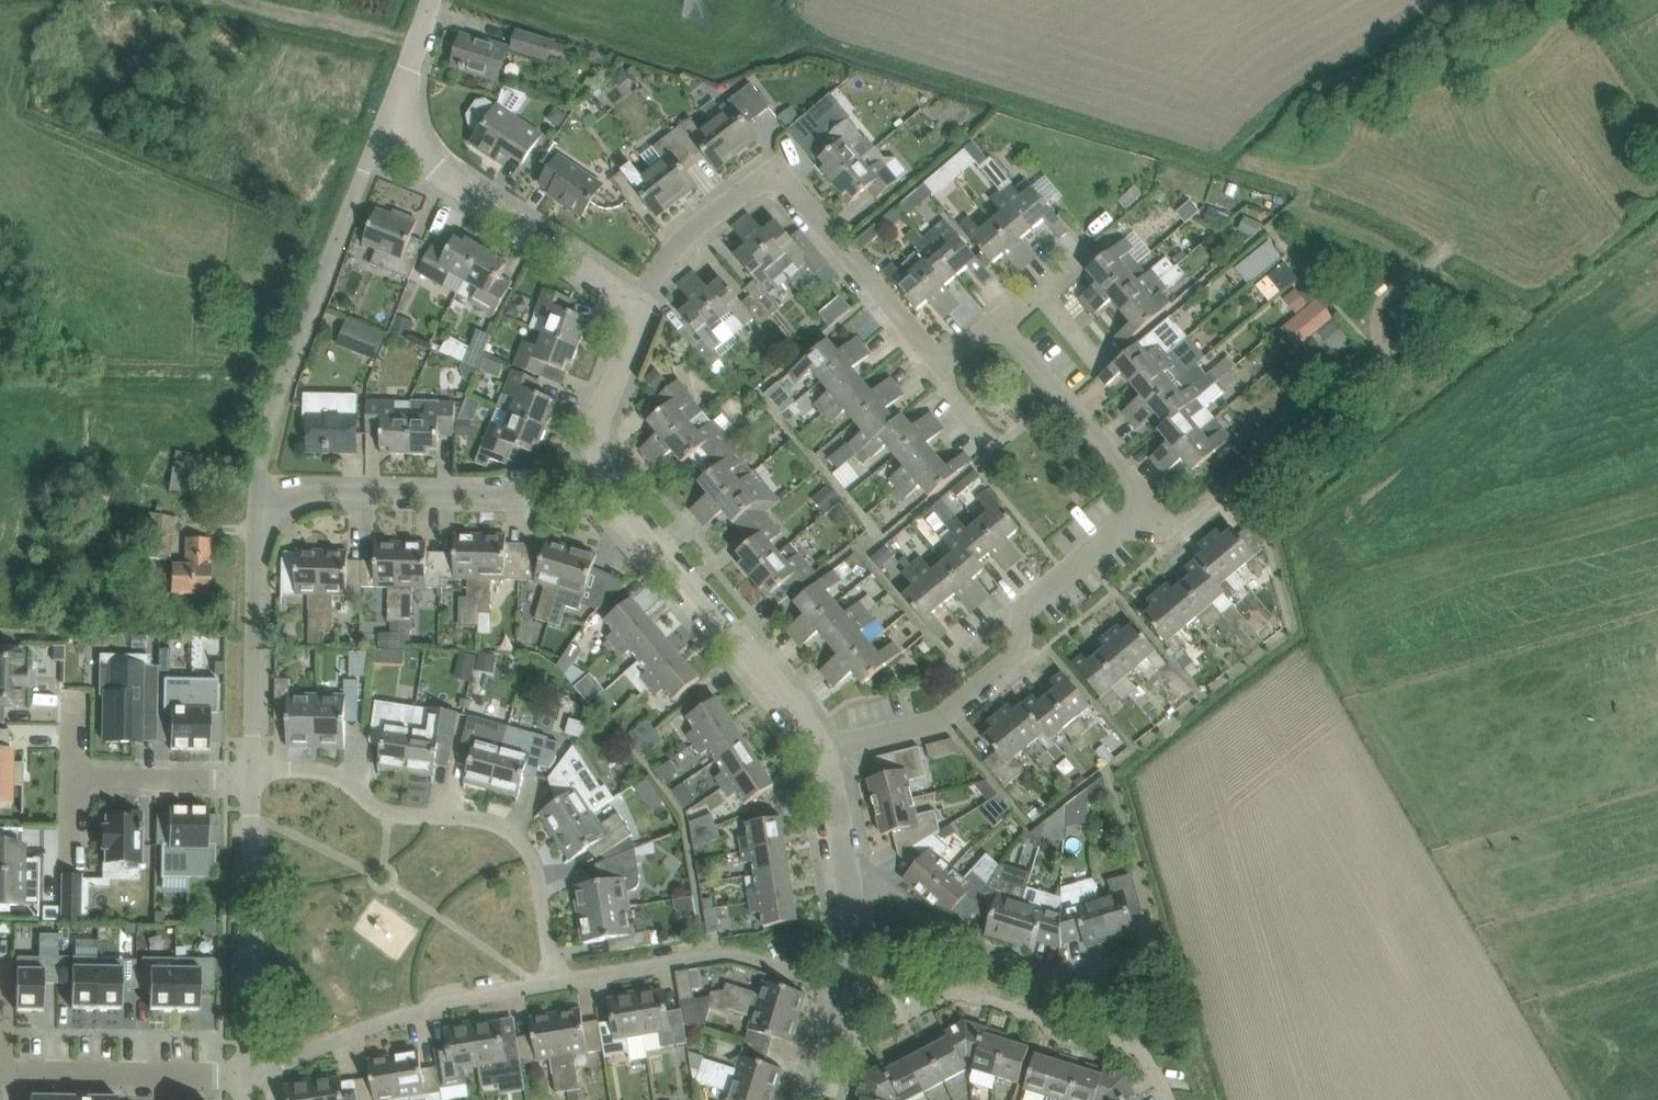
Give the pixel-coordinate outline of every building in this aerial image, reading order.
[(510,51),(550,64),(552,61),(561,64),(567,47),(556,43),(556,42),(517,30),(510,51)] [(453,66),(474,73),(497,80),(507,48),(494,44),(493,46),(462,36),(453,66)] [(624,69),(634,82),(642,77),(632,64),(624,69)] [(595,83),(600,85),(604,83),(608,74),(608,72),(606,70),(602,69),(600,69),(597,70),(593,79),(595,83)] [(615,83),(624,84),(629,80),(622,69),(612,77),(615,83)] [(710,118),(737,154),(758,138),(737,112),(747,104),(758,117),(770,108),(750,83),(719,106),(713,98),(702,107),(710,118)] [(541,136),(516,119),(497,107),(496,109),(486,102),(478,103),(469,116),(471,124),(481,131),(472,144),(496,160),(503,150),(523,163),(541,136)] [(558,126),(566,115),(555,107),(550,114),(552,122),(558,126)] [(574,110),(574,111),(581,120),(582,120),(586,116),(579,107),(575,109),(574,110)] [(816,107),(796,123),(813,144),(833,127),(816,107)] [(787,108),(778,115),(787,127),(796,120),(787,108)] [(690,117),(671,132),(691,157),(701,149),(717,170),(737,154),(710,118),(698,127),(690,117)] [(822,171),(833,184),(862,157),(854,147),(865,138),(849,119),(826,139),(834,148),(820,160),(827,168),(822,171)] [(649,165),(677,201),(696,186),(680,165),(691,157),(671,132),(641,154),(649,165)] [(862,157),(833,184),(844,197),(848,193),(854,201),(868,189),(877,199),(909,172),(899,160),(890,167),(883,159),(885,158),(875,146),(862,157)] [(953,164),(963,167),(971,159),(963,149),(950,160),(953,164)] [(546,152),(540,162),(546,166),(553,156),(546,152)] [(999,189),(1033,230),(1044,220),(1048,225),(1057,217),(1024,179),(1017,185),(1014,188),(1010,183),(1012,182),(991,156),(980,165),(999,189)] [(559,157),(553,166),(541,184),(552,191),(550,195),(582,217),(602,188),(603,187),(559,157)] [(630,163),(610,179),(630,204),(641,196),(657,217),(677,201),(649,165),(639,175),(630,163)] [(1142,194),(1134,187),(1130,191),(1137,199),(1142,194)] [(1001,212),(990,221),(1016,252),(1025,245),(1021,240),(1033,230),(999,189),(989,197),(1001,212)] [(1189,201),(1180,208),(1190,218),(1198,212),(1199,212),(1206,207),(1189,201)] [(1213,225),(1218,212),(1207,208),(1203,222),(1213,225)] [(377,209),(363,244),(377,250),(371,265),(410,280),(425,243),(411,237),(418,221),(404,215),(402,219),(377,209)] [(968,215),(958,223),(992,264),(1004,254),(1008,259),(1016,252),(990,221),(980,229),(968,215)] [(943,219),(923,236),(957,277),(969,267),(972,271),(981,264),(943,219)] [(761,228),(753,234),(783,272),(793,263),(799,269),(806,263),(816,275),(829,265),(800,231),(790,239),(777,222),(764,232),(761,228)] [(877,223),(854,243),(861,252),(884,232),(877,223)] [(957,277),(923,236),(921,237),(914,229),(906,236),(913,244),(919,250),(908,259),(909,260),(909,261),(940,298),(949,291),(945,287),(957,277)] [(746,289),(751,296),(769,316),(779,307),(769,294),(778,287),(772,281),(783,272),(753,234),(744,242),(748,247),(736,257),(756,280),(746,289)] [(1093,287),(1100,296),(1139,263),(1129,252),(1135,247),(1127,238),(1087,271),(1098,283),(1093,287)] [(435,244),(424,263),(418,273),(443,287),(451,274),(464,282),(483,249),(467,240),(464,244),(456,239),(449,252),(435,244)] [(1269,243),(1238,268),(1250,282),(1268,267),(1280,257),(1269,243)] [(483,249),(464,282),(478,289),(470,303),(494,316),(500,306),(511,287),(498,280),(505,268),(497,263),(500,258),(483,249)] [(940,298),(909,261),(899,269),(892,261),(882,271),(916,311),(928,301),(932,305),(940,298)] [(1160,280),(1169,273),(1160,262),(1146,273),(1139,263),(1100,296),(1107,304),(1112,300),(1122,312),(1160,280)] [(1290,266),(1276,279),(1283,286),(1297,274),(1290,266)] [(1127,327),(1134,336),(1172,304),(1162,293),(1176,281),(1169,273),(1160,280),(1122,312),(1131,324),(1127,327)] [(706,285),(697,292),(733,335),(743,326),(744,327),(753,319),(759,327),(770,317),(769,316),(751,296),(742,304),(722,280),(710,290),(706,285)] [(1309,284),(1297,294),(1293,289),(1282,298),(1295,314),(1318,295),(1309,284)] [(537,310),(536,314),(550,319),(544,334),(579,347),(586,330),(581,328),(585,319),(567,312),(572,300),(545,289),(537,310)] [(246,291),(228,291),(228,305),(246,305),(246,291)] [(722,344),(733,335),(697,292),(689,299),(693,304),(681,314),(702,340),(692,348),(710,369),(721,360),(714,352),(723,344),(722,344)] [(842,294),(820,311),(829,323),(851,306),(842,294)] [(1333,319),(1317,300),(1280,330),(1296,349),(1333,319)] [(506,315),(517,319),(519,314),(516,305),(511,303),(506,315)] [(224,311),(223,328),(237,329),(238,312),(224,311)] [(1418,319),(1426,329),(1432,323),(1424,314),(1418,319)] [(392,330),(408,337),(412,325),(396,318),(392,330)] [(1335,320),(1319,332),(1331,346),(1347,334),(1335,320)] [(348,321),(340,340),(377,355),(384,335),(348,321)] [(1121,373),(1131,385),(1185,339),(1184,338),(1176,329),(1162,341),(1153,332),(1096,380),(1103,389),(1121,373)] [(478,330),(465,362),(479,367),(492,336),(478,330)] [(515,366),(521,369),(542,377),(546,365),(564,372),(567,363),(572,365),(579,347),(544,334),(539,348),(524,342),(515,366)] [(1185,339),(1131,385),(1141,397),(1137,401),(1144,409),(1197,364),(1206,357),(1188,335),(1184,338),(1185,339)] [(812,355),(790,373),(798,383),(813,371),(821,381),(850,357),(843,349),(839,353),(828,341),(812,355)] [(1354,351),(1344,358),(1350,365),(1359,358),(1354,351)] [(1197,364),(1144,409),(1151,417),(1155,414),(1165,425),(1216,383),(1215,382),(1236,363),(1228,354),(1205,374),(1197,364)] [(850,357),(821,381),(830,392),(816,405),(824,414),(862,381),(853,370),(857,366),(850,357)] [(710,370),(727,390),(731,387),(720,373),(725,368),(720,362),(710,370)] [(666,381),(656,369),(644,379),(654,391),(666,381)] [(513,371),(498,410),(547,429),(554,411),(549,410),(553,400),(535,393),(540,381),(519,373),(513,371)] [(665,409),(649,422),(659,434),(654,438),(661,447),(704,411),(679,380),(657,399),(665,409)] [(765,391),(783,413),(797,401),(778,380),(765,391)] [(862,381),(824,414),(832,424),(846,412),(855,422),(884,398),(877,390),(872,393),(862,381)] [(1165,425),(1158,431),(1168,443),(1164,447),(1171,455),(1215,418),(1205,406),(1223,391),(1216,383),(1165,425)] [(304,403),(303,426),(309,427),(309,448),(342,449),(342,453),(357,454),(357,432),(358,414),(358,395),(304,394),(304,403)] [(884,398),(855,422),(864,433),(850,445),(857,454),(896,422),(896,421),(886,410),(891,406),(884,398)] [(369,402),(368,412),(367,434),(382,435),(382,449),(391,450),(391,454),(410,455),(411,403),(369,402)] [(411,403),(410,455),(429,455),(429,450),(439,450),(439,436),(455,436),(455,403),(411,403)] [(498,410),(483,448),(482,447),(475,464),(488,468),(491,459),(507,466),(514,447),(532,453),(535,444),(540,446),(547,429),(498,410)] [(704,411),(661,447),(668,455),(673,451),(683,463),(690,458),(698,468),(730,441),(704,411)] [(896,422),(857,454),(858,455),(865,449),(872,458),(887,446),(896,456),(924,432),(917,424),(913,428),(903,416),(896,421),(896,422)] [(1215,418),(1171,455),(1178,463),(1182,460),(1193,472),(1234,437),(1225,427),(1224,427),(1215,418)] [(455,419),(455,438),(470,438),(470,419),(455,419)] [(924,432),(896,456),(905,467),(890,479),(898,489),(937,456),(927,445),(931,441),(924,432)] [(730,441),(698,468),(706,478),(699,483),(709,495),(705,499),(712,507),(755,471),(730,441)] [(937,456),(898,489),(906,498),(920,486),(929,497),(958,473),(951,465),(947,468),(937,456)] [(848,460),(834,472),(845,487),(860,475),(848,460)] [(755,471),(712,507),(719,516),(723,512),(733,524),(736,522),(744,532),(766,514),(764,511),(778,499),(755,471)] [(213,476),(196,473),(194,494),(209,497),(213,476)] [(987,491),(977,499),(989,514),(979,522),(1003,551),(1011,544),(1007,539),(1019,529),(987,491)] [(148,512),(142,555),(170,559),(176,516),(148,512)] [(782,534),(766,514),(744,532),(752,542),(738,554),(744,561),(740,565),(750,578),(779,554),(770,543),(782,534)] [(994,558),(1003,551),(979,522),(968,531),(956,517),(946,525),(952,532),(979,563),(990,553),(994,558)] [(1218,531),(1208,539),(1236,572),(1247,563),(1258,576),(1266,569),(1255,556),(1263,550),(1260,538),(1249,526),(1238,536),(1233,530),(1224,538),(1218,531)] [(944,563),(968,592),(976,585),(973,580),(985,570),(979,563),(952,532),(942,540),(954,554),(944,563)] [(440,566),(440,574),(440,586),(447,586),(447,577),(454,577),(454,579),(468,579),(468,597),(459,597),(459,626),(479,626),(479,614),(481,535),(455,534),(455,566),(440,566)] [(481,535),(479,614),(483,615),(491,615),(492,580),(506,580),(506,558),(507,536),(481,535)] [(1205,554),(1195,561),(1223,595),(1224,594),(1229,600),(1237,593),(1226,580),(1236,572),(1208,539),(1199,547),(1205,554)] [(187,566),(173,566),(173,593),(209,593),(210,541),(187,540),(187,566)] [(548,540),(541,561),(535,582),(546,586),(535,619),(548,623),(572,548),(548,540)] [(878,566),(899,551),(892,541),(871,556),(878,566)] [(376,542),(376,564),(375,587),(389,587),(388,622),(400,622),(402,543),(376,542)] [(402,543),(400,622),(412,622),(413,588),(427,588),(427,587),(428,587),(428,586),(440,586),(440,574),(427,574),(427,543),(402,543)] [(779,554),(750,578),(761,591),(765,587),(772,594),(786,583),(794,592),(816,574),(791,544),(779,554)] [(572,548),(548,623),(561,627),(571,594),(584,598),(597,555),(572,548)] [(282,605),(283,605),(283,594),(310,595),(309,643),(320,643),(320,630),(323,551),(297,550),(297,574),(284,574),(284,570),(282,570),(282,605)] [(323,551),(320,630),(333,630),(334,596),(347,596),(348,552),(323,551)] [(921,557),(911,565),(944,604),(955,594),(960,599),(968,592),(944,563),(933,572),(921,557)] [(1191,577),(1183,584),(1215,623),(1223,616),(1213,604),(1223,595),(1195,561),(1185,570),(1191,577)] [(914,588),(903,597),(927,626),(936,618),(932,614),(944,604),(911,565),(901,574),(914,588)] [(834,571),(795,603),(805,615),(801,619),(808,627),(836,603),(828,593),(842,581),(834,571)] [(608,574),(597,610),(626,585),(608,574)] [(1168,584),(1158,593),(1186,626),(1197,617),(1216,639),(1223,633),(1215,623),(1183,584),(1174,591),(1168,584)] [(1186,626),(1158,593),(1147,602),(1153,609),(1144,617),(1176,656),(1185,649),(1174,636),(1186,626)] [(632,599),(615,613),(606,621),(615,632),(608,638),(616,647),(649,619),(632,599)] [(836,603),(808,627),(814,636),(819,632),(829,644),(868,612),(860,602),(845,614),(836,603)] [(868,612),(829,644),(839,656),(835,660),(842,668),(870,644),(861,633),(876,621),(868,612)] [(479,626),(479,631),(491,632),(491,615),(483,615),(479,614),(479,626)] [(649,619),(616,647),(624,657),(631,651),(639,661),(666,639),(649,619)] [(1119,626),(1110,633),(1138,667),(1148,658),(1159,671),(1167,664),(1134,625),(1125,633),(1119,626)] [(379,648),(400,648),(400,634),(379,633),(379,648)] [(1138,667),(1110,633),(1100,642),(1106,649),(1097,656),(1139,706),(1140,708),(1148,701),(1127,676),(1138,667)] [(666,639),(639,661),(648,671),(641,677),(649,687),(683,659),(666,639)] [(870,644),(842,668),(848,676),(853,673),(863,685),(902,653),(894,643),(879,655),(870,644)] [(572,644),(557,666),(566,676),(583,652),(572,644)] [(169,649),(158,649),(158,671),(169,671),(169,649)] [(375,649),(375,666),(404,667),(405,650),(375,649)] [(3,723),(4,706),(21,706),(21,687),(25,687),(25,671),(22,671),(22,652),(0,651),(0,723),(3,723)] [(350,653),(350,677),(367,677),(369,654),(350,653)] [(461,653),(457,667),(471,671),(475,656),(461,653)] [(475,671),(493,673),(495,655),(477,653),(475,671)] [(1139,706),(1097,656),(1089,663),(1083,656),(1073,664),(1101,698),(1111,689),(1127,707),(1131,712),(1139,706)] [(683,659),(649,687),(657,696),(664,690),(673,701),(700,679),(683,659)] [(216,662),(216,674),(225,674),(225,662),(216,662)] [(105,696),(104,741),(140,742),(141,727),(138,721),(144,718),(144,716),(157,716),(158,694),(152,689),(152,665),(117,665),(117,668),(122,668),(121,685),(105,695),(105,696)] [(1086,741),(1094,734),(1079,716),(1090,706),(1077,689),(1062,673),(1051,682),(1057,689),(1049,696),(1086,741)] [(164,679),(163,714),(171,714),(170,743),(170,749),(188,749),(189,679),(164,679)] [(189,679),(188,749),(210,750),(210,743),(210,714),(218,715),(218,712),(218,680),(189,679)] [(276,679),(276,690),(289,690),(289,680),(276,679)] [(317,695),(316,745),(344,746),(344,748),(345,748),(346,701),(360,701),(360,681),(345,681),(345,696),(317,695)] [(597,700),(604,707),(613,699),(606,692),(597,700)] [(317,695),(310,695),(289,695),(287,747),(289,747),(289,745),(316,745),(317,695)] [(1086,741),(1049,696),(1040,703),(1034,696),(1024,705),(1062,751),(1052,739),(1063,729),(1078,748),(1086,741)] [(688,735),(695,745),(731,720),(716,699),(698,711),(688,718),(696,730),(688,735)] [(372,724),(374,724),(375,718),(387,720),(378,775),(380,775),(381,767),(407,771),(413,729),(399,727),(402,705),(376,701),(372,724)] [(1009,705),(999,714),(1027,748),(1038,738),(1054,758),(1062,751),(1024,705),(1015,712),(1009,705)] [(413,729),(407,771),(433,775),(432,783),(433,783),(439,745),(452,747),(455,725),(457,713),(431,709),(416,707),(413,729)] [(996,752),(984,763),(998,779),(1005,788),(1025,770),(1015,758),(1027,748),(999,714),(988,723),(994,730),(985,738),(996,752)] [(469,716),(466,727),(461,749),(474,752),(463,789),(465,789),(467,782),(492,789),(509,726),(469,716)] [(731,720),(695,745),(702,755),(709,750),(717,761),(745,742),(731,720)] [(635,747),(656,731),(648,721),(627,737),(635,747)] [(561,737),(573,745),(581,734),(570,725),(561,737)] [(509,726),(492,789),(517,796),(515,803),(517,804),(527,767),(539,770),(541,766),(549,768),(555,761),(560,742),(557,741),(548,739),(548,737),(509,726)] [(12,804),(13,786),(19,787),(22,787),(21,813),(23,813),(23,759),(22,759),(22,763),(20,763),(13,763),(13,749),(9,749),(9,728),(8,728),(8,730),(0,730),(0,804),(12,804)] [(644,757),(664,741),(656,731),(635,747),(644,757)] [(953,739),(927,745),(930,758),(962,750),(953,739)] [(745,742),(717,761),(724,773),(717,778),(723,788),(760,764),(745,742)] [(573,745),(563,758),(564,759),(570,767),(583,759),(573,745)] [(1104,746),(1096,753),(1106,765),(1115,758),(1104,746)] [(869,781),(875,808),(912,798),(908,781),(926,777),(925,768),(919,747),(895,753),(900,773),(869,781)] [(760,764),(723,788),(730,798),(738,793),(746,805),(774,786),(760,764)] [(606,784),(601,787),(587,766),(568,779),(569,781),(574,777),(581,787),(535,818),(536,819),(542,815),(557,837),(593,813),(606,804),(605,803),(614,797),(606,784)] [(1082,776),(1074,782),(1078,787),(1086,781),(1082,776)] [(1087,791),(1088,803),(1110,797),(1104,777),(1087,790),(1087,791)] [(647,778),(635,788),(652,811),(665,801),(647,778)] [(999,793),(987,779),(975,783),(989,800),(999,793)] [(683,783),(672,791),(684,808),(695,800),(683,783)] [(1077,798),(1078,813),(1089,811),(1088,803),(1087,791),(1077,798)] [(912,798),(875,808),(882,834),(913,827),(917,845),(932,834),(939,829),(935,811),(916,815),(912,798)] [(161,843),(161,878),(189,878),(190,808),(169,808),(169,814),(169,843),(161,843)] [(190,808),(189,878),(215,878),(216,847),(216,844),(208,843),(209,815),(209,808),(190,808)] [(102,860),(102,873),(121,873),(121,864),(140,865),(140,863),(141,832),(142,832),(143,825),(141,825),(141,814),(121,813),(121,818),(108,818),(108,828),(103,829),(102,848),(107,849),(107,860),(102,860)] [(637,846),(630,836),(632,834),(618,813),(601,825),(593,813),(557,837),(571,858),(565,863),(565,864),(595,845),(602,856),(603,855),(607,860),(635,849),(635,847),(637,846)] [(690,823),(692,836),(717,826),(712,814),(690,823)] [(740,839),(742,851),(785,844),(781,818),(747,823),(750,838),(740,839)] [(1031,834),(1028,829),(1021,838),(1041,843),(1048,821),(1031,834)] [(951,825),(940,832),(944,839),(955,832),(951,825)] [(721,838),(717,826),(692,836),(694,849),(721,838)] [(9,912),(9,906),(23,906),(23,904),(39,904),(39,864),(22,864),(22,849),(10,849),(10,846),(3,846),(4,829),(0,828),(0,912),(9,912)] [(932,834),(917,845),(914,847),(925,857),(904,880),(925,899),(952,870),(940,859),(949,849),(932,834)] [(785,844),(742,851),(744,863),(753,862),(756,875),(790,870),(785,844)] [(576,888),(581,915),(630,907),(627,890),(631,889),(635,888),(637,887),(638,883),(639,879),(639,876),(635,849),(607,860),(596,865),(596,866),(607,862),(610,881),(574,886),(574,888),(576,888)] [(695,860),(697,874),(706,873),(705,859),(695,860)] [(794,896),(790,870),(756,875),(758,889),(748,890),(750,902),(751,902),(751,903),(794,896)] [(952,870),(925,899),(946,918),(967,895),(978,905),(974,914),(975,914),(980,905),(989,885),(972,870),(963,880),(952,870)] [(1113,896),(1100,899),(1111,940),(1135,933),(1128,908),(1140,904),(1143,914),(1144,914),(1132,874),(1108,881),(1113,896)] [(61,876),(61,923),(81,923),(82,876),(61,876)] [(989,885),(980,905),(994,910),(987,935),(1011,942),(1027,887),(993,877),(989,885)] [(1084,936),(1087,947),(1111,940),(1100,899),(1093,877),(1062,886),(1062,898),(1062,930),(1062,943),(1084,936)] [(1011,942),(1034,949),(1037,940),(1045,943),(1047,938),(1062,943),(1062,930),(1062,898),(1027,887),(1011,942)] [(696,915),(692,895),(673,899),(674,907),(676,909),(680,913),(685,915),(690,916),(696,915)] [(794,896),(751,903),(753,915),(762,914),(764,927),(798,921),(794,896)] [(712,897),(702,899),(703,909),(713,907),(712,897)] [(44,907),(43,921),(58,921),(58,908),(44,907)] [(630,907),(581,915),(585,942),(583,942),(583,944),(635,935),(630,907)] [(717,908),(704,910),(708,934),(721,932),(717,908)] [(154,912),(154,924),(165,925),(165,913),(154,912)] [(204,916),(203,925),(214,925),(214,916),(204,916)] [(126,924),(125,934),(137,934),(137,924),(126,924)] [(203,925),(203,935),(214,935),(214,925),(203,925)] [(649,931),(638,933),(641,947),(652,946),(649,931)] [(17,969),(16,1011),(43,1011),(44,983),(58,983),(59,935),(39,934),(38,958),(17,957),(17,969)] [(72,967),(72,1009),(97,1009),(98,959),(98,956),(72,956),(72,967)] [(59,957),(59,968),(67,968),(68,957),(59,957)] [(139,970),(139,989),(150,989),(150,1010),(175,1010),(175,957),(142,957),(141,970),(139,970)] [(175,957),(175,1010),(200,1011),(200,990),(210,990),(214,990),(214,958),(211,958),(204,958),(175,957)] [(98,959),(97,1009),(122,1009),(122,988),(139,989),(139,970),(136,970),(137,959),(122,959),(98,959)] [(690,970),(676,972),(681,1002),(695,1000),(690,970)] [(725,990),(715,992),(799,1019),(806,994),(764,981),(760,994),(727,984),(725,990)] [(653,990),(637,992),(647,1051),(662,1047),(687,1043),(683,1015),(669,1018),(665,991),(653,993),(653,990)] [(601,1029),(604,1049),(605,1057),(630,1053),(632,1059),(647,1056),(645,1051),(647,1051),(637,992),(621,995),(621,998),(610,1000),(615,1027),(601,1029)] [(799,1019),(715,992),(712,992),(709,1003),(710,1009),(727,1014),(728,1009),(753,1017),(749,1030),(791,1043),(799,1019)] [(685,1024),(699,1028),(695,1001),(681,1003),(685,1024)] [(581,1009),(556,1013),(568,1091),(578,1090),(580,1089),(575,1055),(588,1053),(581,1009)] [(517,1037),(519,1047),(522,1062),(537,1059),(537,1061),(551,1059),(556,1093),(568,1091),(556,1013),(530,1017),(533,1035),(517,1037)] [(489,1021),(473,1024),(480,1066),(495,1063),(498,1079),(523,1075),(523,1068),(522,1062),(519,1047),(505,1049),(501,1022),(490,1024),(489,1021)] [(945,1033),(948,1039),(958,1058),(959,1058),(966,1071),(970,1080),(973,1070),(978,1056),(979,1056),(985,1035),(987,1029),(965,1022),(945,1033)] [(437,1060),(440,1079),(441,1088),(467,1084),(464,1068),(480,1066),(473,1024),(457,1026),(457,1029),(446,1031),(451,1058),(437,1060)] [(979,1056),(978,1056),(973,1070),(996,1077),(1007,1042),(1006,1042),(1007,1037),(988,1031),(986,1036),(985,1035),(979,1056)] [(948,1039),(928,1049),(945,1082),(966,1071),(959,1058),(958,1058),(948,1039)] [(1007,1042),(996,1077),(1019,1084),(1029,1049),(1007,1042)] [(928,1049),(908,1060),(925,1092),(945,1082),(928,1049)] [(394,1055),(401,1099),(443,1099),(441,1088),(440,1079),(424,1082),(419,1051),(394,1055)] [(394,1055),(368,1060),(375,1099),(401,1099),(394,1055)] [(704,1059),(700,1071),(775,1094),(783,1069),(741,1056),(737,1069),(704,1059)] [(1047,1098),(1057,1062),(1035,1056),(1025,1091),(1047,1098)] [(888,1070),(899,1093),(903,1099),(910,1099),(925,1092),(908,1060),(888,1070)] [(1080,1069),(1057,1062),(1047,1098),(1046,1099),(1070,1099),(1080,1069)] [(858,1097),(864,1099),(867,1099),(890,1099),(891,1098),(899,1093),(888,1070),(885,1065),(864,1075),(858,1097)] [(1104,1070),(1091,1066),(1089,1072),(1080,1069),(1070,1099),(1096,1099),(1096,1098),(1095,1097),(1102,1076),(1104,1070)] [(1096,1098),(1099,1099),(1130,1099),(1136,1097),(1126,1077),(1104,1070),(1102,1076),(1095,1097),(1096,1098)] [(700,1071),(697,1082),(729,1092),(727,1099),(774,1099),(775,1094),(700,1071)] [(317,1099),(345,1099),(341,1078),(330,1080),(330,1077),(314,1079),(317,1099)] [(314,1079),(298,1082),(298,1085),(287,1086),(289,1099),(317,1099),(314,1079)] [(578,1090),(568,1091),(569,1099),(576,1099),(579,1099),(578,1090)]
